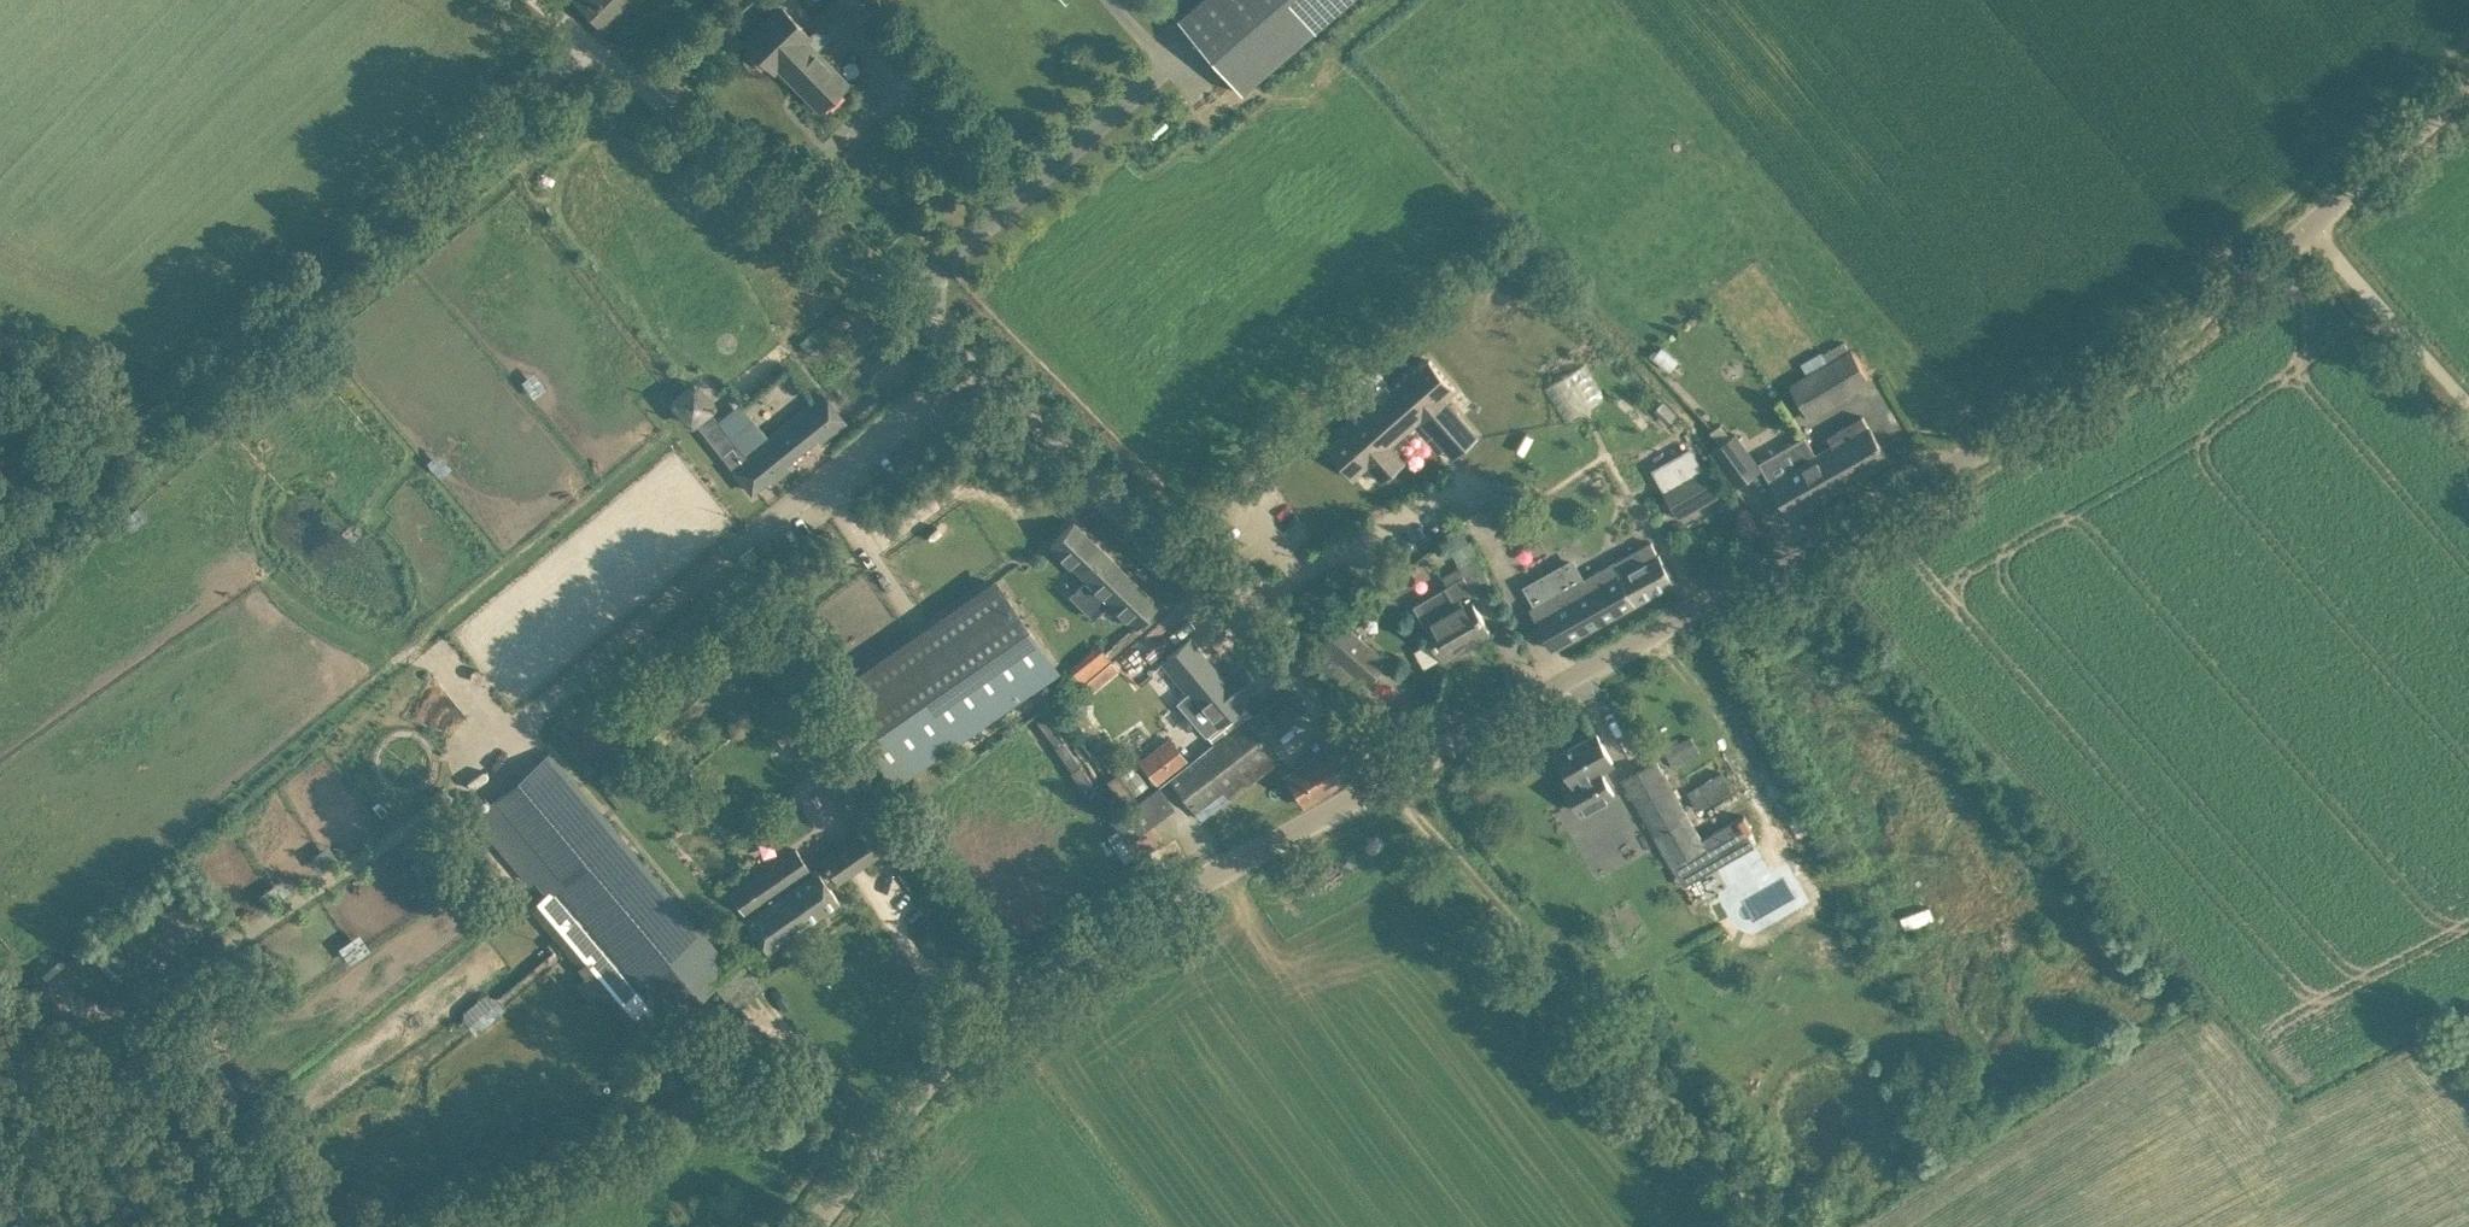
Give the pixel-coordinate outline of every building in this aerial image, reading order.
[(623,11),(634,0),(577,0),(606,28),(623,11)] [(815,15),(820,21),(832,34),(836,38),(870,7),(864,0),(832,0),(815,15)] [(1342,0),(1200,0),(1178,19),(1240,90),(1342,0)] [(761,23),(744,40),(773,70),(778,65),(820,108),(837,91),(849,79),(818,47),(832,34),(820,21),(809,32),(782,3),(761,23)] [(1800,360),(1809,375),(1792,384),(1811,416),(1870,381),(1851,349),(1850,350),(1844,340),(1823,351),(1821,348),(1800,360)] [(1659,342),(1650,354),(1670,370),(1679,358),(1659,342)] [(1545,387),(1567,421),(1607,395),(1585,361),(1545,387)] [(1340,442),(1325,455),(1351,484),(1365,471),(1380,488),(1402,468),(1387,452),(1419,424),(1453,463),(1475,444),(1441,405),(1452,395),(1427,366),(1413,379),(1408,373),(1386,392),(1391,398),(1362,423),(1357,418),(1335,437),(1340,442)] [(817,437),(821,443),(848,421),(822,388),(730,464),(751,492),(767,479),(770,483),(791,466),(788,460),(817,437)] [(1833,444),(1816,453),(1837,490),(1889,459),(1877,439),(1863,415),(1828,435),(1833,444)] [(1734,433),(1712,449),(1736,484),(1758,468),(1734,433)] [(1694,448),(1655,469),(1664,486),(1679,514),(1718,493),(1703,465),(1694,448)] [(1793,515),(1837,490),(1816,453),(1772,479),(1793,515)] [(1056,538),(1051,542),(1085,574),(1068,593),(1093,617),(1111,599),(1137,624),(1141,619),(1158,602),(1072,520),(1056,538)] [(1574,557),(1528,583),(1539,603),(1530,608),(1553,648),(1555,647),(1673,581),(1675,580),(1653,541),(1651,542),(1586,579),(1574,557)] [(1450,588),(1417,607),(1427,624),(1426,624),(1446,658),(1492,631),(1479,610),(1473,599),(1478,596),(1495,586),(1476,552),(1457,562),(1460,567),(1443,577),(1447,584),(1450,588)] [(832,691),(892,779),(1056,668),(997,580),(832,691)] [(1319,639),(1304,656),(1327,676),(1341,658),(1369,682),(1388,660),(1342,620),(1323,642),(1319,639)] [(1173,653),(1162,662),(1215,727),(1242,705),(1236,698),(1255,682),(1242,667),(1224,681),(1189,640),(1173,653)] [(1082,681),(1090,691),(1116,669),(1110,659),(1082,681)] [(1082,691),(1066,702),(1109,768),(1119,762),(1088,717),(1086,707),(1088,698),(1082,691)] [(1193,759),(1170,777),(1177,786),(1180,790),(1195,809),(1222,789),(1229,798),(1279,760),(1272,751),(1261,738),(1277,727),(1262,707),(1247,718),(1237,726),(1193,759)] [(823,722),(811,731),(823,746),(834,738),(823,722)] [(1597,732),(1559,753),(1571,774),(1575,780),(1568,784),(1583,811),(1615,793),(1601,768),(1613,760),(1609,753),(1597,732)] [(1188,757),(1169,735),(1138,760),(1157,782),(1188,757)] [(1674,765),(1699,751),(1691,736),(1666,750),(1674,765)] [(1343,738),(1323,752),(1286,775),(1304,803),(1361,766),(1343,738)] [(839,900),(828,883),(835,877),(837,879),(900,836),(840,749),(815,766),(857,828),(818,855),(824,864),(813,871),(794,845),(728,891),(767,949),(839,900)] [(581,917),(650,999),(666,1018),(729,964),(551,751),(487,805),(473,815),(529,882),(534,878),(545,891),(534,901),(561,933),(581,917)] [(1657,759),(1624,779),(1625,781),(1656,834),(1660,842),(1694,822),(1689,814),(1659,762),(1657,759)] [(1691,787),(1701,805),(1737,786),(1727,768),(1691,787)] [(1158,786),(1112,820),(1127,841),(1133,837),(1159,817),(1173,806),(1165,795),(1158,786)] [(1739,817),(1703,838),(1705,841),(1718,864),(1754,843),(1739,817)]
